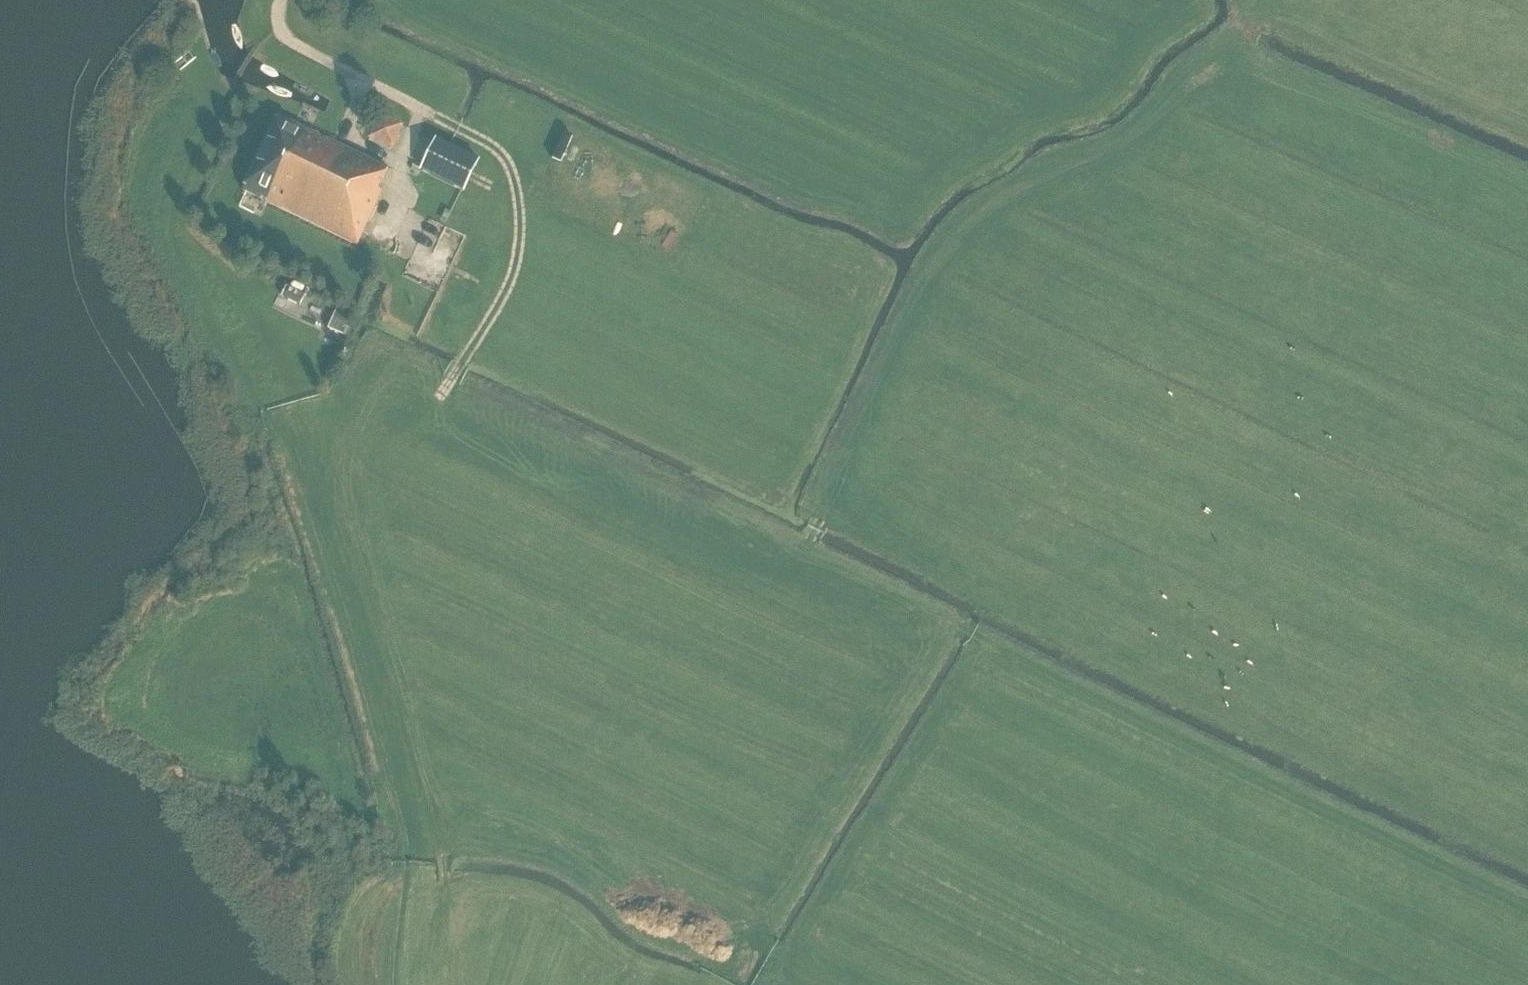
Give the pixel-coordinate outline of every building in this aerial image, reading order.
[(366,139),(391,151),(404,125),(379,113),(366,139)] [(381,191),(377,189),(387,168),(277,114),(242,187),(355,243),(381,191)] [(475,159),(433,139),(418,169),(460,190),(461,187),(474,161),(475,159)] [(302,294),(286,286),(281,296),(300,305),(304,295),(302,294)] [(350,318),(335,311),(328,329),(348,337),(352,327),(347,324),(350,318)]
